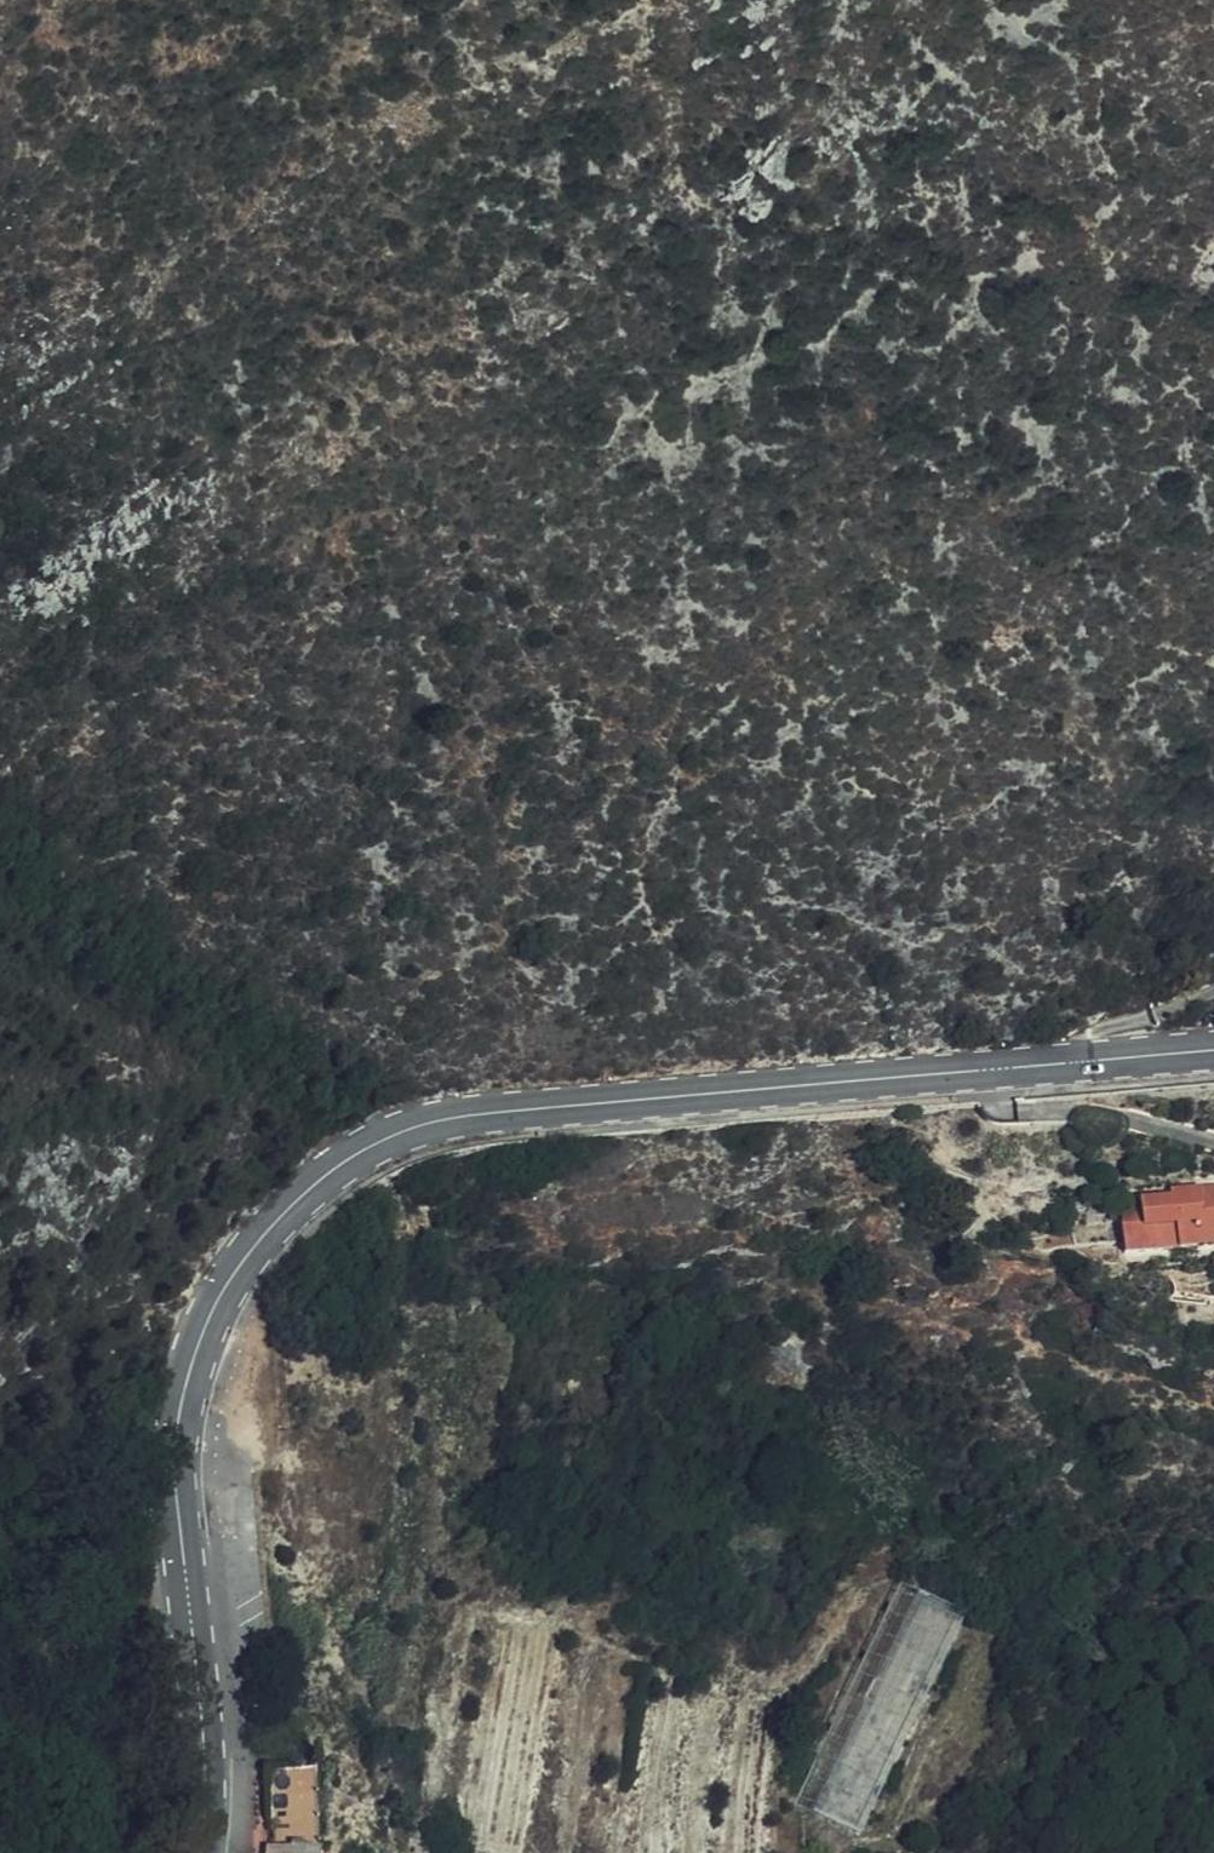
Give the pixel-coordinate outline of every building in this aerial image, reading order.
[(1184,1188),(1185,1194),(1185,1196),(1213,1193),(1213,1185),(1184,1188)] [(1185,1196),(1185,1194),(1154,1197),(1155,1209),(1133,1211),(1138,1254),(1213,1246),(1213,1193),(1185,1196)] [(307,1848),(304,1799),(278,1802),(277,1804),(280,1849),(294,1850),(296,1852),(305,1848),(307,1848)]
